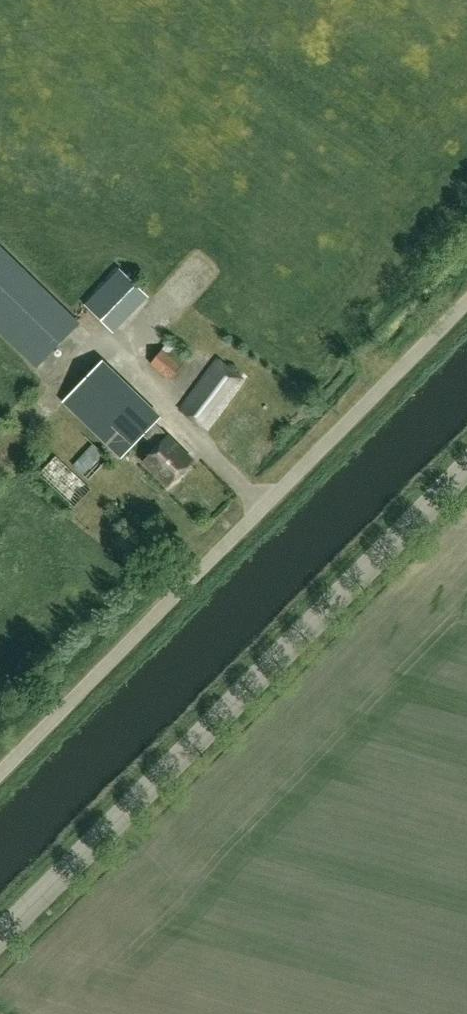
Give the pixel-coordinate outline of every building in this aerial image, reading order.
[(0,247),(0,332),(36,367),(79,324),(0,247)] [(90,300),(118,327),(153,290),(124,264),(90,300)] [(170,340),(163,350),(150,364),(170,380),(183,365),(190,356),(170,340)] [(180,409),(207,430),(246,381),(219,359),(180,409)] [(122,457),(143,435),(156,447),(143,461),(169,486),(194,460),(168,435),(155,423),(160,417),(102,361),(63,402),(122,457)] [(91,489),(56,456),(63,449),(54,441),(35,461),(30,466),(39,474),(74,507),(76,504),(91,489)]
